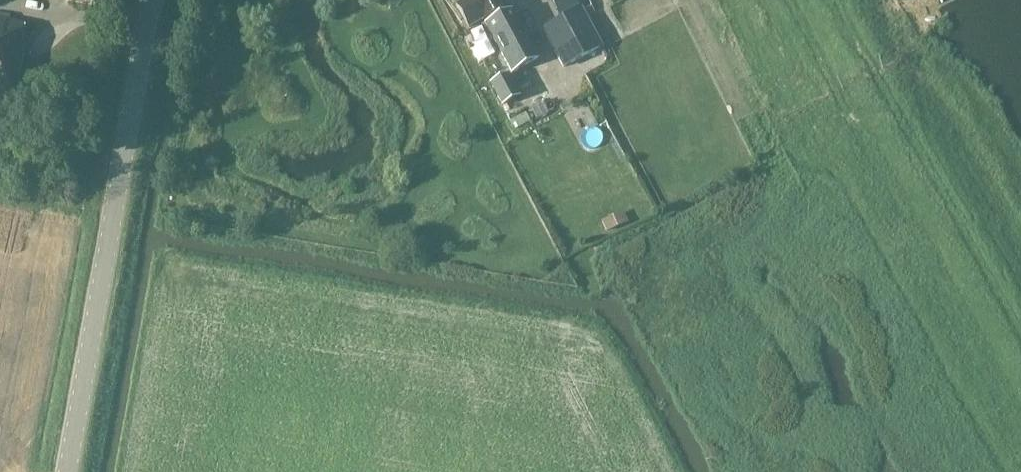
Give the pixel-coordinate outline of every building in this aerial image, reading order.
[(454,4),(467,28),(483,18),(499,9),(494,0),(462,0),(454,4)] [(579,6),(576,0),(551,0),(559,16),(579,6)] [(512,70),(538,56),(511,8),(485,23),(512,70)] [(562,67),(604,46),(592,23),(588,25),(579,8),(542,27),(562,67)] [(25,45),(21,44),(24,24),(0,19),(0,94),(16,97),(25,45)] [(491,82),(503,103),(521,93),(508,72),(491,82)] [(618,211),(601,219),(605,230),(623,222),(618,211)]
